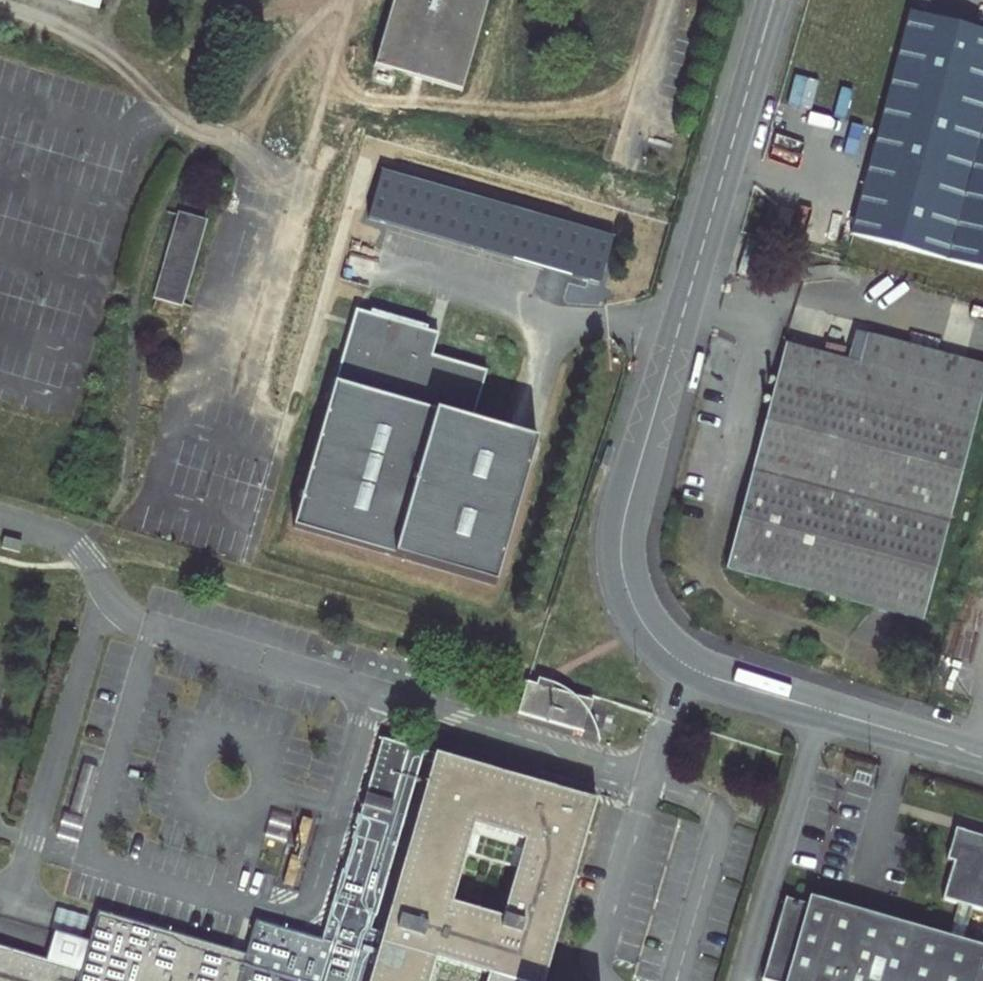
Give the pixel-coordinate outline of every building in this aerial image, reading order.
[(373,63),(466,89),(491,0),(393,0),(373,63)] [(941,257),(982,268),(982,27),(910,7),(846,232),(941,257)] [(384,166),(369,215),(601,282),(615,234),(384,166)] [(175,208),(150,295),(183,305),(209,218),(175,208)] [(289,525),(492,583),(534,438),(469,419),(484,368),(429,352),(434,331),(423,328),(366,312),(352,308),(289,525)] [(843,368),(838,377),(803,368),(796,380),(774,374),(722,576),(918,630),(982,379),(982,376),(861,344),(853,371),(843,368)] [(838,377),(843,368),(781,351),(774,374),(796,380),(803,368),(838,377)] [(22,543),(3,538),(0,549),(20,554),(22,543)] [(584,708),(519,690),(510,722),(575,741),(584,708)] [(84,969),(49,960),(0,945),(0,980),(546,980),(591,809),(374,751),(338,886),(334,885),(316,953),(249,935),(244,953),(100,910),(91,940),(84,969)] [(955,827),(946,857),(954,860),(943,899),(961,904),(952,936),(813,896),(810,904),(788,898),(765,979),(772,980),(982,980),(982,943),(965,938),(973,908),(982,911),(982,835),(955,827)] [(58,933),(49,960),(84,969),(91,940),(58,933)]
